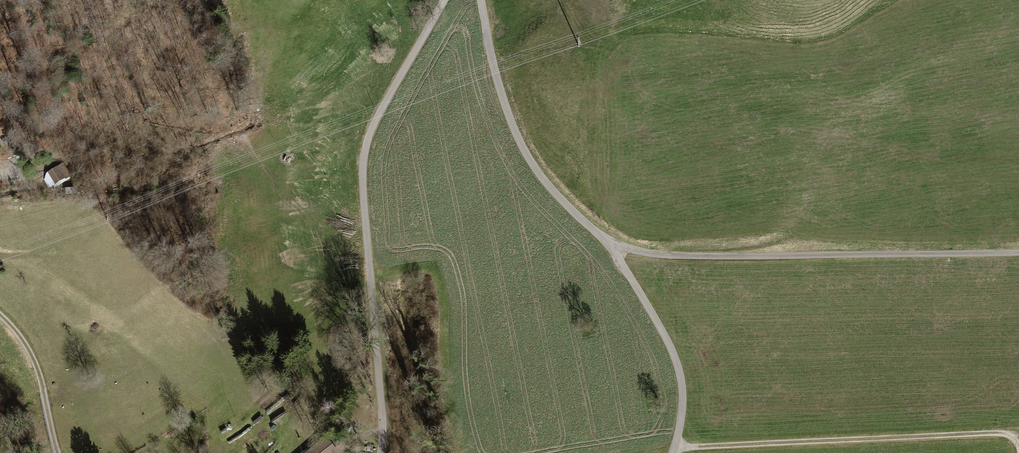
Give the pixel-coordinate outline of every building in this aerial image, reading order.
[(49,191),(70,178),(60,163),(45,173),(47,177),(42,180),(49,191)] [(259,431),(255,425),(232,441),(236,447),(259,431)] [(305,452),(337,452),(326,438),(305,452)]
